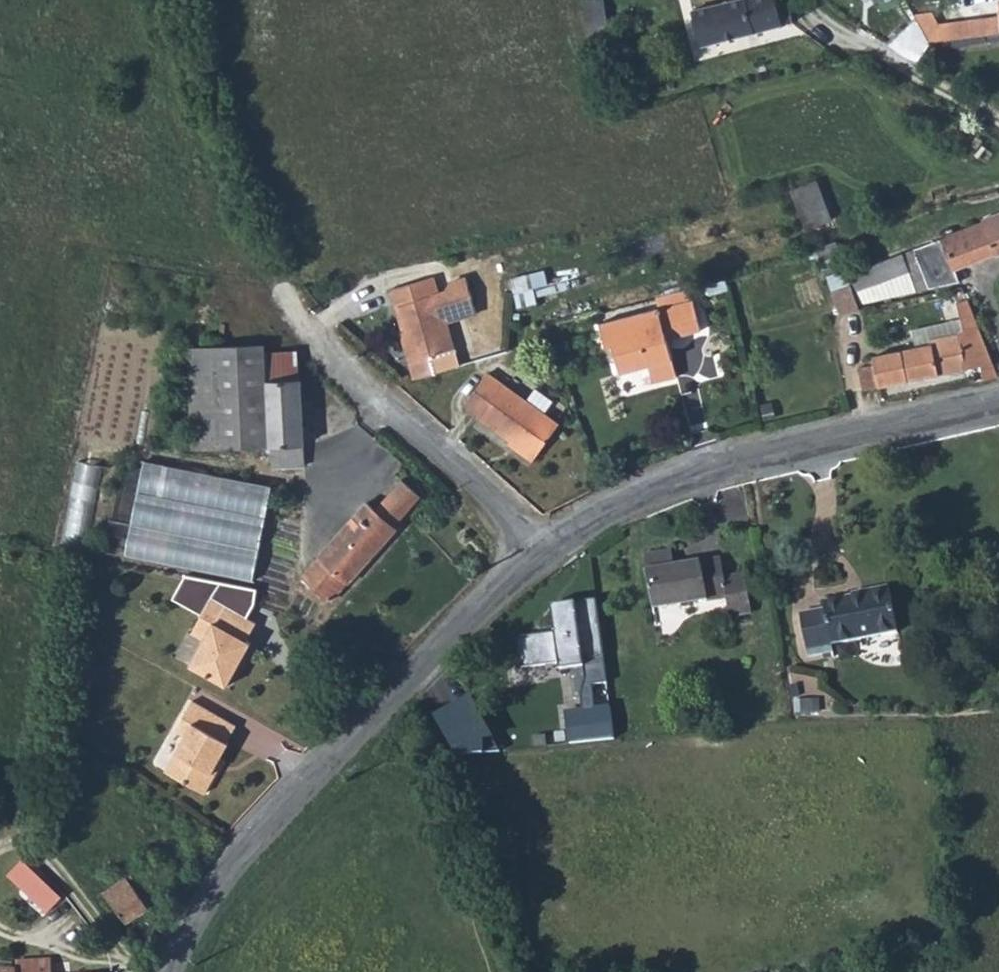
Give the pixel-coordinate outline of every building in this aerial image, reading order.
[(601,0),(583,3),(587,28),(605,25),(601,0)] [(692,11),(701,45),(794,22),(788,2),(778,5),(776,0),(737,0),(692,11)] [(961,38),(998,33),(998,16),(959,21),(961,38)] [(959,21),(938,24),(940,40),(961,38),(959,21)] [(816,181),(792,190),(807,229),(832,220),(816,181)] [(850,273),(861,304),(960,280),(954,266),(995,252),(996,255),(998,254),(998,213),(983,219),(984,222),(850,273)] [(605,271),(535,289),(536,296),(606,278),(605,271)] [(512,281),(514,293),(548,285),(545,272),(512,281)] [(433,276),(391,289),(396,307),(400,305),(407,329),(403,330),(401,330),(415,379),(437,372),(433,358),(455,352),(447,322),(477,313),(466,278),(451,282),(446,291),(438,293),(433,276)] [(726,280),(706,285),(709,295),(728,290),(726,280)] [(851,285),(832,291),(841,315),(860,309),(851,285)] [(535,289),(516,293),(518,307),(538,303),(536,296),(535,289)] [(691,289),(677,292),(679,303),(693,299),(691,289)] [(677,377),(672,359),(667,339),(701,330),(693,299),(679,303),(677,292),(656,297),(659,308),(601,322),(606,347),(613,345),(620,373),(649,365),(654,382),(677,377)] [(858,367),(863,389),(971,368),(974,382),(998,376),(968,298),(957,303),(962,319),(964,329),(959,334),(931,340),(932,345),(916,348),(873,357),(874,364),(858,367)] [(400,305),(396,307),(403,330),(407,329),(400,305)] [(962,319),(913,330),(916,348),(932,345),(931,340),(959,334),(964,329),(962,319)] [(266,345),(188,349),(193,448),(271,445),(272,467),(305,466),(301,380),(296,380),(268,382),(266,353),(266,345)] [(266,353),(268,382),(296,380),(294,351),(266,353)] [(488,373),(465,405),(480,415),(479,418),(536,458),(559,424),(488,373)] [(81,460),(69,542),(94,545),(106,464),(81,460)] [(272,486),(145,461),(126,555),(254,580),(272,486)] [(349,582),(397,529),(394,527),(422,497),(402,479),(375,510),(367,503),(320,556),(321,557),(304,576),(331,600),(348,581),(349,582)] [(647,571),(652,607),(726,596),(729,616),(752,612),(745,574),(724,578),(722,559),(675,567),(673,553),(645,557),(647,571)] [(202,616),(221,581),(186,575),(172,599),(202,616)] [(257,588),(221,581),(202,616),(214,623),(205,640),(191,665),(227,686),(251,642),(247,640),(257,623),(248,618),(255,605),(257,588)] [(825,609),(800,613),(808,657),(835,653),(833,645),(899,632),(889,586),(866,590),(867,593),(823,601),(825,609)] [(585,667),(584,660),(605,657),(597,599),(552,605),(556,632),(519,637),(523,668),(560,663),(561,670),(585,667)] [(205,640),(214,623),(202,616),(192,632),(205,640)] [(795,700),(795,712),(814,711),(813,699),(795,700)] [(212,772),(229,742),(227,742),(236,725),(192,701),(176,730),(186,735),(166,771),(206,792),(216,774),(212,772)] [(62,896),(41,877),(27,891),(48,911),(62,896)] [(103,893),(126,923),(148,909),(127,878),(103,893)] [(13,971),(13,963),(0,961),(0,970),(13,971)] [(51,961),(16,962),(16,963),(17,970),(17,971),(52,971),(51,961)]
